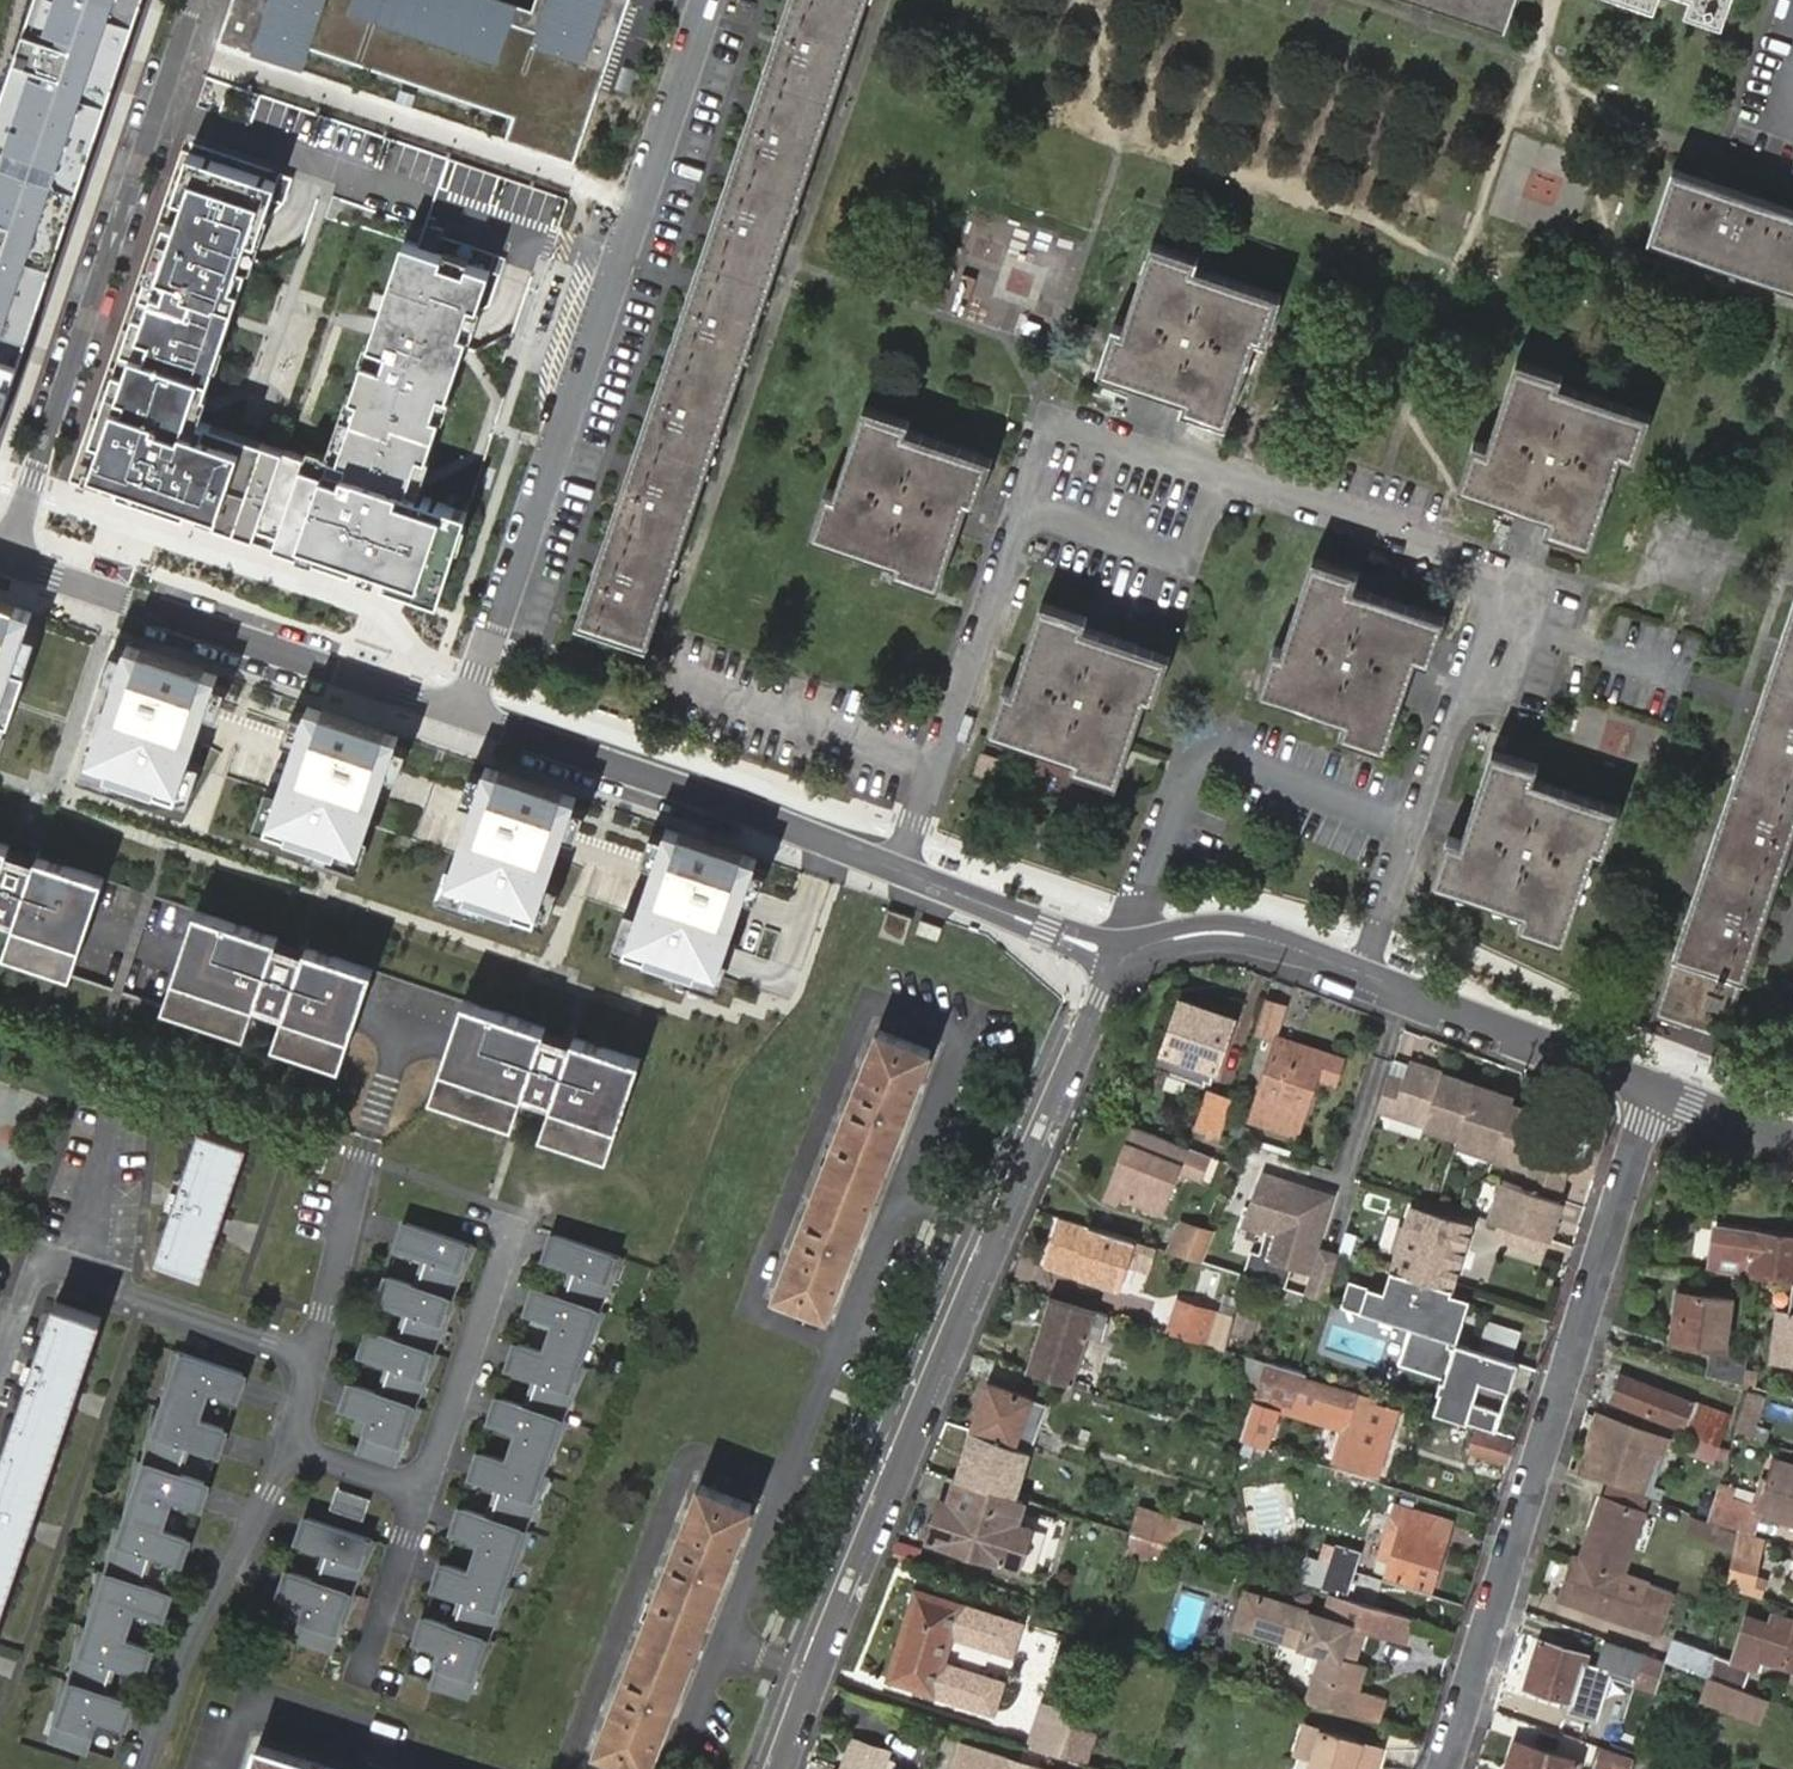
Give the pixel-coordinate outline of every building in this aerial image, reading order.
[(0,114),(0,426),(146,0),(39,0),(0,114)] [(220,42),(304,71),(312,48),(515,118),(507,141),(576,164),(633,0),(550,0),(539,31),(514,23),(520,6),(504,0),(235,0),(220,42)] [(790,1),(844,19),(851,0),(790,0),(790,1)] [(1511,0),(1442,0),(1504,21),(1511,0)] [(1716,11),(1720,0),(1685,0),(1716,11)] [(1716,11),(1724,13),(1728,0),(1720,0),(1716,11)] [(832,58),(844,19),(790,1),(777,38),(795,45),(769,120),(752,114),(739,152),(794,171),(807,133),(793,129),(801,106),(804,106),(815,74),(812,73),(818,54),(832,58)] [(795,45),(777,38),(752,114),(769,120),(795,45)] [(807,133),(832,58),(818,54),(812,73),(815,74),(804,106),(801,106),(793,129),(807,133)] [(373,179),(385,143),(332,125),(320,161),(373,179)] [(172,183),(181,186),(171,214),(162,211),(82,444),(93,447),(83,475),(144,495),(140,506),(178,518),(181,508),(210,518),(231,525),(227,535),(247,542),(251,532),(271,538),(292,546),(289,556),(346,575),(349,565),(380,575),(401,582),(397,592),(433,604),(464,512),(419,497),(409,493),(421,457),(429,460),(443,419),(435,416),(442,395),(450,398),(492,273),(469,265),(466,273),(441,265),(444,257),(436,254),(443,233),(433,230),(436,222),(429,220),(420,247),(404,242),(351,398),(359,400),(337,468),(329,465),(326,473),(305,466),(307,458),(263,443),(260,451),(206,432),(209,424),(198,421),(189,418),(201,382),(210,385),(272,201),(284,205),(294,177),(279,173),(276,181),(184,149),(172,183)] [(794,171),(739,152),(728,184),(784,203),(794,171)] [(1734,210),(1740,192),(1670,169),(1649,231),(1719,255),(1724,238),(1763,252),(1772,223),(1734,210)] [(690,296),(678,334),(734,353),(746,316),(733,310),(740,290),(743,291),(755,258),(751,257),(758,237),(771,241),(784,203),(728,184),(716,222),(732,228),(707,301),(690,296)] [(1792,280),(1792,271),(1775,265),(1792,210),(1740,192),(1734,210),(1772,223),(1763,252),(1724,238),(1719,255),(1792,280)] [(1792,210),(1775,265),(1792,271),(1792,211),(1792,210)] [(716,222),(690,296),(707,301),(732,228),(716,222)] [(733,310),(746,316),(771,241),(758,237),(751,257),(755,258),(743,291),(740,290),(733,310)] [(1152,238),(1120,326),(1112,323),(1103,351),(1097,370),(1183,399),(1180,408),(1220,421),(1229,423),(1257,338),(1265,341),(1279,301),(1282,291),(1195,262),(1198,254),(1159,241),(1152,238)] [(667,364),(724,384),(734,353),(678,334),(667,364)] [(1588,546),(1619,456),(1634,461),(1646,423),(1650,414),(1557,382),(1560,376),(1521,363),(1512,361),(1484,446),(1471,441),(1462,466),(1455,487),(1545,517),(1541,531),(1579,544),(1588,546)] [(674,536),(686,498),(673,494),(680,472),(683,473),(694,439),(691,437),(697,418),(711,423),(724,384),(667,364),(654,404),(671,409),(646,485),(629,479),(617,515),(632,522),(615,575),(598,569),(580,624),(644,647),(663,591),(656,589),(641,585),(649,564),(653,565),(662,532),(674,536)] [(654,404),(629,479),(646,485),(671,409),(654,404)] [(994,459),(908,430),(910,422),(870,408),(864,405),(834,491),(825,488),(813,525),(811,534),(897,564),(894,572),(920,579),(942,586),(970,502),(980,505),(992,467),(994,459)] [(673,494),(686,498),(711,423),(697,418),(691,437),(694,439),(683,473),(680,472),(673,494)] [(617,515),(598,569),(615,575),(632,522),(617,515)] [(656,589),(674,536),(662,532),(653,565),(649,564),(641,585),(656,589)] [(1431,663),(1444,626),(1446,618),(1354,586),(1359,572),(1320,559),(1312,556),(1281,648),(1272,645),(1259,683),(1315,702),(1317,696),(1331,701),(1329,707),(1346,712),(1343,721),(1339,733),(1364,741),(1386,749),(1417,659),(1431,663)] [(8,746),(16,723),(32,672),(44,639),(32,634),(39,613),(0,600),(0,743),(8,746)] [(1155,700),(1166,666),(1170,653),(1083,625),(1086,615),(1049,603),(1040,600),(1013,683),(1003,678),(990,720),(988,728),(1072,758),(1069,767),(1109,780),(1118,783),(1147,697),(1155,700)] [(135,793),(138,782),(185,798),(184,800),(197,804),(209,766),(198,762),(214,713),(224,716),(233,688),(224,685),(226,677),(133,645),(130,653),(119,649),(110,677),(121,681),(93,767),(92,767),(88,778),(135,793)] [(1768,718),(1780,724),(1786,703),(1782,702),(1792,670),(1792,645),(1768,718)] [(1755,758),(1792,770),(1792,670),(1782,702),(1786,703),(1780,724),(1768,718),(1755,758)] [(271,830),(272,827),(319,844),(315,855),(361,871),(364,860),(394,774),(405,778),(415,750),(404,746),(407,738),(313,707),(310,715),(301,711),(291,739),(301,742),(284,791),(272,787),(259,826),(271,830)] [(1490,749),(1458,840),(1445,836),(1431,873),(1429,882),(1520,914),(1517,926),(1556,939),(1565,942),(1595,851),(1603,854),(1615,814),(1618,807),(1531,777),(1536,764),(1509,755),(1490,749)] [(985,751),(977,773),(996,780),(1004,758),(985,751)] [(1792,805),(1792,770),(1755,758),(1744,788),(1792,805)] [(587,808),(577,805),(580,797),(486,766),(484,773),(472,770),(463,798),(474,801),(446,887),(445,887),(441,898),(488,914),(492,903),(539,918),(538,921),(550,925),(563,886),(551,882),(568,833),(577,836),(587,808)] [(1763,922),(1745,917),(1771,839),(1788,846),(1792,833),(1792,805),(1744,788),(1731,827),(1744,832),(1737,851),(1732,850),(1721,884),(1725,886),(1717,907),(1705,903),(1696,900),(1678,953),(1672,951),(1650,1014),(1723,1041),(1763,922)] [(769,871),(757,866),(760,859),(667,827),(664,835),(654,832),(644,859),(654,863),(637,911),(626,908),(612,946),(625,950),(625,948),(672,964),(717,980),(748,894),(758,898),(769,871)] [(1731,827),(1705,903),(1717,907),(1725,886),(1721,884),(1732,850),(1737,851),(1744,832),(1731,827)] [(1745,917),(1763,922),(1788,846),(1771,839),(1745,917)] [(10,846),(0,842),(0,875),(9,849),(10,846)] [(37,858),(9,849),(0,875),(0,920),(14,924),(37,858)] [(75,965),(105,878),(38,855),(37,858),(14,924),(8,943),(75,965)] [(278,939),(279,937),(196,909),(167,996),(249,1024),(255,1006),(278,939)] [(912,919),(889,911),(881,935),(905,943),(912,919)] [(283,1015),(305,949),(278,939),(255,1006),(283,1015)] [(71,977),(75,965),(8,943),(4,954),(71,977)] [(362,1003),(373,969),(306,946),(305,949),(283,1015),(277,1034),(344,1056),(362,1003)] [(249,1024),(167,996),(163,1008),(245,1036),(249,1024)] [(545,1030),(546,1027),(463,999),(452,1035),(434,1087),(516,1115),(522,1096),(545,1030)] [(1209,1082),(1231,1016),(1177,999),(1160,1049),(1155,1047),(1149,1066),(1202,1085),(1203,1080),(1209,1082)] [(1281,1005),(1265,1000),(1255,1028),(1271,1034),(1281,1005)] [(550,1106),(573,1039),(545,1030),(522,1096),(550,1106)] [(826,1313),(930,1050),(881,1030),(777,1293),(826,1313)] [(344,1056),(277,1034),(273,1045),(340,1068),(344,1056)] [(611,1147),(641,1059),(574,1037),(573,1039),(550,1106),(544,1124),(611,1147)] [(1331,1084),(1338,1060),(1277,1038),(1250,1117),(1294,1133),(1313,1078),(1331,1084)] [(1508,1095),(1403,1061),(1396,1080),(1386,1112),(1452,1133),(1450,1140),(1525,1166),(1519,1185),(1503,1181),(1490,1220),(1504,1225),(1545,1238),(1548,1239),(1561,1200),(1549,1196),(1571,1131),(1546,1122),(1548,1117),(1506,1103),(1508,1095)] [(516,1115),(434,1087),(430,1098),(512,1126),(516,1115)] [(1216,1141),(1231,1099),(1208,1091),(1196,1126),(1206,1131),(1204,1137),(1216,1141)] [(1572,1125),(1548,1117),(1546,1122),(1571,1131),(1572,1125)] [(205,1274),(249,1139),(203,1124),(159,1259),(205,1274)] [(611,1147),(544,1124),(540,1135),(607,1158),(611,1147)] [(1161,1208),(1186,1146),(1132,1125),(1123,1144),(1127,1146),(1135,1149),(1118,1191),(1161,1208)] [(1114,1202),(1118,1191),(1135,1149),(1127,1146),(1106,1199),(1114,1202)] [(1306,1295),(1316,1298),(1330,1254),(1313,1249),(1330,1195),(1259,1173),(1247,1213),(1269,1220),(1265,1230),(1274,1233),(1267,1257),(1307,1269),(1299,1292),(1306,1295)] [(1452,1290),(1473,1225),(1412,1206),(1392,1271),(1395,1272),(1449,1289),(1452,1290)] [(1118,1282),(1125,1261),(1132,1238),(1059,1215),(1043,1259),(1118,1282)] [(411,1403),(423,1368),(431,1371),(439,1353),(433,1351),(429,1349),(441,1314),(449,1317),(457,1299),(452,1297),(447,1295),(459,1261),(467,1263),(476,1245),(406,1222),(398,1246),(427,1256),(417,1285),(388,1275),(380,1300),(409,1310),(399,1339),(370,1329),(362,1354),(391,1364),(381,1393),(352,1383),(344,1408),(373,1417),(362,1449),(392,1459),(405,1422),(413,1425),(421,1406),(415,1404),(411,1403)] [(1172,1251),(1203,1261),(1214,1233),(1182,1223),(1172,1251)] [(1539,1255),(1545,1238),(1504,1225),(1499,1242),(1539,1255)] [(1715,1226),(1710,1271),(1744,1275),(1745,1272),(1766,1275),(1765,1278),(1792,1282),(1792,1236),(1715,1226)] [(596,1330),(605,1312),(599,1310),(595,1308),(606,1274),(614,1276),(623,1258),(554,1235),(546,1259),(575,1269),(565,1298),(536,1288),(527,1313),(556,1323),(546,1354),(517,1344),(509,1368),(538,1378),(528,1407),(499,1398),(491,1422),(520,1432),(509,1463),(480,1453),(472,1478),(501,1488),(491,1517),(462,1507),(454,1532),(483,1541),(472,1572),(443,1562),(435,1587),(464,1597),(454,1626),(425,1616),(417,1641),(446,1651),(435,1682),(466,1692),(478,1655),(486,1658),(494,1639),(489,1637),(484,1636),(496,1601),(504,1604),(512,1586),(506,1584),(502,1582),(515,1546),(523,1549),(531,1530),(525,1528),(521,1527),(533,1492),(541,1495),(549,1476),(543,1474),(539,1473),(552,1437),(559,1439),(568,1421),(562,1419),(558,1418),(570,1383),(578,1386),(586,1367),(580,1365),(576,1364),(588,1328),(596,1330)] [(1136,1265),(1144,1242),(1132,1238),(1125,1261),(1136,1265)] [(452,1297),(467,1263),(459,1261),(447,1295),(452,1297)] [(1452,1342),(1465,1301),(1447,1295),(1449,1289),(1395,1272),(1387,1296),(1369,1290),(1361,1313),(1370,1316),(1417,1331),(1452,1342)] [(599,1310),(614,1276),(606,1274),(595,1308),(599,1310)] [(1739,1381),(1745,1347),(1722,1344),(1731,1298),(1681,1289),(1671,1337),(1710,1345),(1705,1371),(1739,1381)] [(1110,1312),(1049,1294),(1026,1368),(1071,1383),(1086,1335),(1101,1340),(1110,1312)] [(104,1316),(58,1301),(0,1474),(0,1621),(104,1316)] [(1180,1301),(1169,1331),(1224,1348),(1232,1317),(1180,1301)] [(1784,1336),(1787,1311),(1774,1309),(1767,1363),(1792,1367),(1792,1357),(1792,1337),(1784,1336)] [(1787,1311),(1784,1336),(1792,1337),(1792,1312),(1787,1311)] [(433,1351),(449,1317),(441,1314),(429,1349),(433,1351)] [(1507,1358),(1516,1330),(1490,1321),(1480,1350),(1507,1358)] [(580,1365),(596,1330),(588,1328),(576,1364),(580,1365)] [(1452,1342),(1417,1331),(1408,1359),(1453,1372),(1440,1415),(1493,1431),(1499,1412),(1472,1403),(1479,1382),(1509,1391),(1517,1363),(1452,1342)] [(140,1582),(151,1552),(180,1562),(188,1537),(159,1527),(169,1496),(199,1506),(207,1482),(178,1472),(188,1443),(217,1453),(225,1428),(196,1418),(206,1387),(235,1397),(244,1372),(175,1349),(170,1369),(178,1372),(166,1408),(162,1407),(156,1405),(151,1425),(159,1427),(148,1462),(143,1460),(138,1458),(133,1478),(141,1481),(129,1517),(125,1516),(119,1514),(115,1534),(122,1536),(110,1572),(106,1571),(100,1569),(96,1588),(104,1591),(92,1628),(88,1626),(82,1624),(77,1644),(85,1647),(73,1681),(69,1680),(64,1678),(59,1698),(67,1700),(54,1737),(84,1748),(95,1716),(124,1726),(133,1701),(104,1691),(113,1662),(142,1672),(151,1648),(122,1638),(132,1607),(161,1617),(170,1592),(140,1582)] [(1267,1361),(1256,1394),(1300,1408),(1304,1394),(1351,1409),(1335,1461),(1377,1474),(1397,1412),(1378,1406),(1381,1400),(1309,1379),(1311,1375),(1267,1361)] [(415,1404),(431,1371),(423,1368),(411,1403),(415,1404)] [(166,1408),(178,1372),(170,1369),(162,1407),(166,1408)] [(1610,1400),(1680,1425),(1688,1403),(1618,1377),(1610,1400)] [(562,1419),(578,1386),(570,1383),(558,1418),(562,1419)] [(973,1430),(1015,1444),(1022,1421),(1043,1428),(1050,1404),(989,1383),(973,1430)] [(1754,1438),(1757,1426),(1765,1397),(1748,1392),(1735,1432),(1754,1438)] [(1708,1462),(1727,1410),(1699,1400),(1680,1452),(1708,1462)] [(1253,1404),(1242,1438),(1249,1440),(1265,1445),(1277,1412),(1253,1404)] [(1580,1460),(1576,1472),(1609,1483),(1651,1497),(1658,1499),(1662,1490),(1646,1484),(1654,1456),(1661,1458),(1666,1440),(1596,1416),(1591,1433),(1594,1434),(1602,1437),(1591,1465),(1584,1462),(1580,1460)] [(396,1460),(413,1425),(405,1422),(392,1459),(396,1460)] [(148,1462),(159,1427),(151,1425),(143,1460),(148,1462)] [(1754,1438),(1767,1441),(1770,1429),(1757,1426),(1754,1438)] [(1594,1434),(1584,1462),(1591,1465),(1602,1437),(1594,1434)] [(1470,1454),(1506,1464),(1512,1444),(1475,1435),(1470,1454)] [(543,1474),(559,1439),(552,1437),(539,1473),(543,1474)] [(1776,1458),(1760,1509),(1792,1520),(1792,1464),(1776,1458)] [(1043,1528),(1028,1525),(1037,1496),(963,1473),(951,1517),(944,1517),(937,1521),(934,1530),(938,1538),(1030,1567),(1040,1548),(1043,1528)] [(129,1517),(141,1481),(133,1478),(125,1516),(129,1517)] [(1738,1527),(1745,1529),(1753,1502),(1732,1495),(1735,1484),(1721,1480),(1710,1517),(1738,1527)] [(1651,1497),(1609,1483),(1604,1499),(1645,1514),(1651,1497)] [(649,1768),(752,1506),(700,1486),(598,1748),(649,1768)] [(363,1519),(369,1499),(337,1488),(330,1508),(363,1519)] [(525,1528),(541,1495),(533,1492),(521,1527),(525,1528)] [(1582,1561),(1625,1576),(1645,1514),(1604,1499),(1582,1561)] [(1387,1574),(1431,1587),(1451,1523),(1394,1505),(1379,1555),(1391,1559),(1387,1574)] [(1141,1508),(1134,1533),(1170,1544),(1195,1551),(1203,1527),(1141,1508)] [(1738,1530),(1738,1527),(1710,1517),(1702,1515),(1696,1531),(1735,1544),(1738,1530)] [(329,1646),(341,1610),(349,1612),(358,1594),(352,1592),(348,1591),(359,1556),(367,1558),(376,1540),(307,1517),(298,1541),(327,1551),(318,1580),(289,1571),(280,1595),(309,1605),(299,1636),(329,1646)] [(1728,1582),(1761,1594),(1766,1579),(1754,1576),(1760,1538),(1738,1530),(1735,1544),(1728,1582)] [(1134,1533),(1132,1532),(1126,1550),(1164,1563),(1170,1544),(1134,1533)] [(110,1572),(122,1536),(115,1534),(106,1571),(110,1572)] [(506,1584),(523,1549),(515,1546),(502,1582),(506,1584)] [(1326,1547),(1321,1564),(1329,1567),(1323,1589),(1346,1596),(1358,1554),(1336,1547),(1334,1550),(1326,1547)] [(352,1592),(367,1558),(359,1556),(348,1591),(352,1592)] [(1659,1635),(1673,1592),(1625,1576),(1582,1561),(1575,1558),(1560,1601),(1659,1635)] [(92,1628),(104,1591),(96,1588),(88,1626),(92,1628)] [(915,1588),(887,1678),(992,1712),(1001,1682),(941,1662),(951,1633),(1010,1653),(1020,1622),(915,1588)] [(1354,1693),(1363,1661),(1352,1658),(1357,1640),(1345,1636),(1348,1624),(1361,1627),(1360,1631),(1405,1644),(1412,1618),(1330,1593),(1323,1615),(1245,1591),(1235,1623),(1325,1651),(1309,1704),(1378,1725),(1386,1702),(1354,1693)] [(489,1637),(504,1604),(496,1601),(484,1636),(489,1637)] [(333,1647),(349,1612),(341,1610),(329,1646),(333,1647)] [(1792,1669),(1792,1620),(1773,1613),(1770,1623),(1747,1618),(1733,1663),(1713,1657),(1709,1678),(1745,1690),(1751,1668),(1756,1669),(1760,1658),(1792,1669)] [(1361,1627),(1348,1624),(1345,1636),(1357,1640),(1360,1631),(1361,1627)] [(1702,1675),(1709,1653),(1675,1640),(1667,1663),(1702,1675)] [(73,1681),(85,1647),(77,1644),(69,1680),(73,1681)] [(1524,1689),(1567,1703),(1564,1712),(1594,1721),(1604,1691),(1576,1682),(1584,1658),(1539,1644),(1524,1689)] [(1633,1685),(1655,1693),(1664,1662),(1642,1654),(1641,1657),(1607,1645),(1600,1667),(1635,1678),(1633,1685)] [(1713,1657),(1714,1655),(1709,1653),(1702,1675),(1709,1678),(1713,1657)] [(470,1693),(486,1658),(478,1655),(466,1692),(470,1693)] [(1760,1721),(1768,1698),(1745,1690),(1709,1678),(1702,1701),(1760,1721)] [(54,1737),(67,1700),(59,1698),(51,1736),(54,1737)] [(1027,1747),(1059,1757),(1072,1717),(1040,1707),(1027,1747)] [(1306,1729),(1301,1740),(1377,1764),(1380,1755),(1381,1752),(1306,1729)] [(885,1760),(888,1751),(851,1738),(841,1768),(882,1768),(885,1760)] [(1582,1761),(1515,1738),(1504,1768),(1580,1768),(1582,1761)] [(961,1739),(951,1768),(1055,1768),(961,1739)] [(1296,1756),(1312,1761),(1309,1768),(1376,1768),(1377,1764),(1301,1740),(1296,1756)] [(261,1746),(253,1768),(335,1768),(261,1746)] [(1597,1748),(1591,1768),(1594,1768),(1632,1768),(1635,1761),(1597,1748)] [(1377,1764),(1387,1767),(1390,1754),(1380,1755),(1377,1764)] [(893,1763),(885,1760),(882,1768),(891,1768),(893,1763)]
